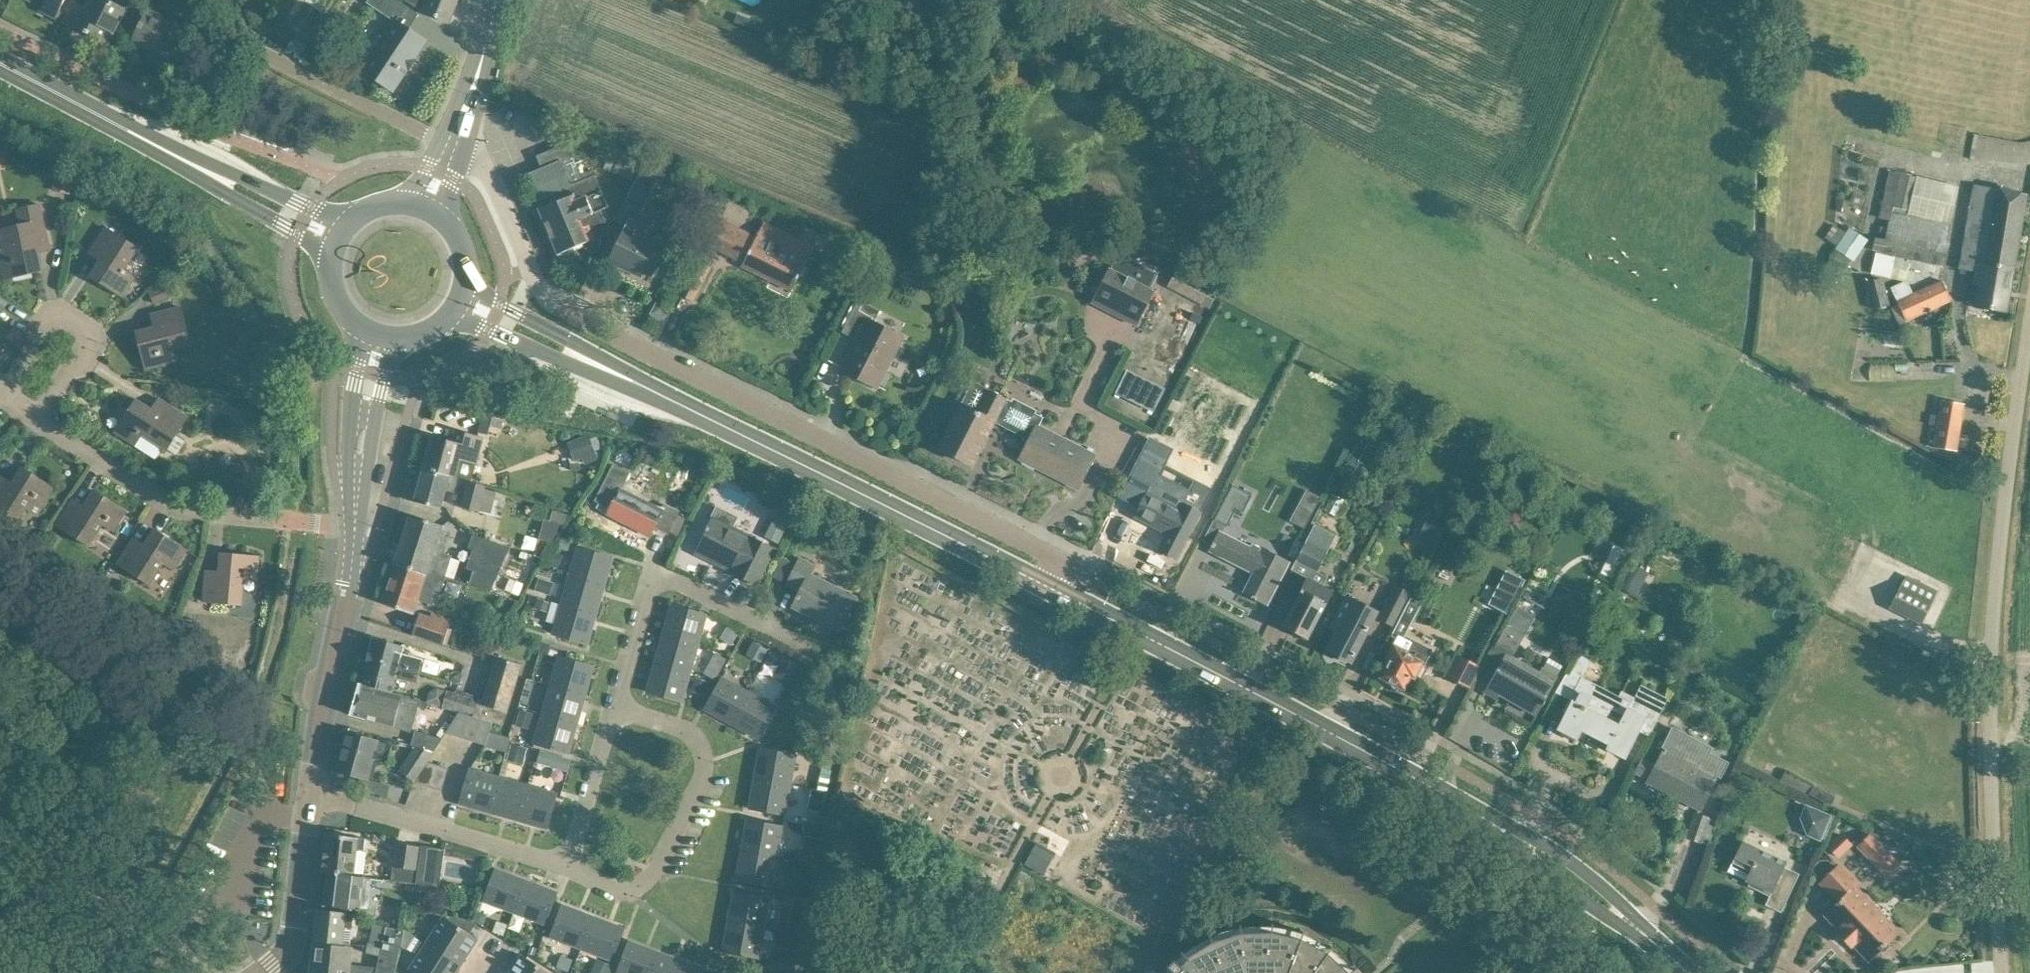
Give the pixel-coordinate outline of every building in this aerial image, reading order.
[(44,13),(56,19),(65,1),(65,0),(48,0),(50,1),(44,13)] [(75,2),(64,23),(108,45),(117,27),(126,9),(108,0),(91,0),(86,8),(75,2)] [(359,69),(394,91),(415,60),(427,41),(409,29),(419,14),(398,0),(369,0),(367,2),(392,19),(359,69)] [(405,0),(423,12),(431,15),(449,23),(458,0),(405,0)] [(155,53),(149,65),(161,71),(183,27),(147,9),(140,23),(131,41),(155,53)] [(737,15),(734,23),(748,29),(752,20),(737,15)] [(596,152),(610,158),(605,169),(630,180),(640,159),(602,141),(596,152)] [(584,180),(576,162),(568,143),(537,156),(542,168),(527,174),(539,201),(537,202),(559,254),(610,233),(606,224),(616,220),(610,205),(607,206),(594,176),(584,180)] [(638,172),(624,203),(636,209),(641,211),(656,180),(638,172)] [(1880,227),(1879,233),(1886,235),(1885,238),(1878,237),(1876,236),(1872,251),(1876,252),(1871,273),(1903,281),(1908,260),(1943,268),(1948,247),(1944,246),(1948,224),(1918,217),(1926,180),(1889,172),(1884,195),(1877,193),(1875,203),(1882,205),(1878,219),(1890,221),(1887,233),(1885,232),(1886,229),(1880,227)] [(2026,195),(2007,191),(1974,185),(1959,269),(1975,272),(1973,285),(1978,286),(1975,307),(2005,312),(2026,195)] [(1805,187),(1790,188),(1790,201),(1806,200),(1805,187)] [(44,221),(40,203),(17,208),(20,226),(6,229),(0,231),(0,264),(3,279),(40,271),(40,272),(42,271),(36,247),(47,245),(48,250),(50,249),(44,221)] [(654,266),(650,274),(652,275),(664,249),(644,240),(649,229),(630,220),(636,209),(624,203),(615,222),(626,227),(610,261),(641,276),(643,271),(648,262),(654,266)] [(793,281),(789,289),(792,290),(813,248),(763,224),(756,239),(717,219),(705,243),(736,258),(738,254),(746,258),(742,266),(771,280),(775,272),(793,281)] [(106,227),(100,236),(89,253),(91,254),(94,250),(103,256),(90,276),(91,277),(91,276),(123,297),(136,277),(124,269),(138,247),(106,227)] [(1834,249),(1838,252),(1831,262),(1844,270),(1851,260),(1853,262),(1868,241),(1849,228),(1834,249)] [(710,267),(696,261),(679,295),(693,302),(710,267)] [(1109,269),(1096,295),(1141,318),(1155,292),(1149,289),(1110,269),(1109,269)] [(1881,278),(1864,283),(1872,311),(1889,306),(1881,278)] [(1942,282),(1913,294),(1906,281),(1891,288),(1899,305),(1891,308),(1898,324),(1950,301),(1942,282)] [(179,294),(174,282),(150,292),(154,304),(179,294)] [(859,300),(851,315),(842,332),(843,333),(844,331),(857,338),(841,369),(877,388),(903,338),(874,323),(880,311),(859,300)] [(181,307),(160,313),(152,314),(153,316),(157,315),(160,326),(136,332),(137,333),(146,370),(169,364),(166,351),(190,345),(181,307)] [(1036,426),(1037,426),(1042,418),(1034,414),(1035,411),(1013,400),(1012,403),(990,391),(978,413),(962,405),(940,449),(971,465),(995,421),(1030,438),(1036,426)] [(188,417),(166,403),(160,399),(159,401),(163,403),(157,413),(136,399),(115,433),(135,445),(142,434),(167,450),(168,449),(178,455),(186,441),(176,435),(188,417)] [(1931,425),(1937,425),(1934,448),(1936,448),(1955,451),(1963,404),(1943,401),(1941,400),(1939,416),(1933,416),(1931,425)] [(283,408),(270,411),(273,426),(287,424),(283,408)] [(482,415),(477,432),(487,435),(490,427),(501,429),(503,420),(482,415)] [(1095,456),(1037,426),(1036,426),(1030,438),(1020,459),(1040,469),(1041,467),(1048,471),(1047,473),(1078,489),(1095,456)] [(432,438),(423,469),(460,480),(471,483),(476,462),(482,439),(475,437),(456,432),(453,444),(432,438)] [(588,435),(568,444),(575,461),(582,458),(585,464),(598,459),(588,435)] [(1149,439),(1138,460),(1128,482),(1143,490),(1154,467),(1163,447),(1149,439)] [(1367,445),(1358,464),(1368,469),(1369,470),(1379,451),(1367,445)] [(608,515),(622,522),(636,529),(638,525),(651,531),(654,526),(668,533),(678,512),(664,505),(662,509),(622,489),(630,473),(613,465),(594,501),(611,509),(608,515)] [(44,506),(55,489),(23,468),(22,467),(9,488),(0,482),(0,516),(15,526),(30,502),(42,509),(44,506)] [(460,480),(423,469),(415,502),(434,507),(440,509),(445,490),(466,496),(463,508),(478,512),(478,510),(480,510),(486,487),(471,483),(460,480)] [(1158,550),(1177,559),(1201,513),(1182,504),(1190,489),(1158,473),(1134,518),(1160,531),(1160,530),(1168,534),(1158,550)] [(1244,512),(1245,509),(1253,495),(1233,485),(1214,521),(1226,526),(1235,508),(1244,512)] [(72,500),(68,507),(56,525),(89,546),(103,525),(114,532),(127,512),(95,492),(95,491),(94,490),(81,511),(71,505),(74,501),(72,500)] [(1306,491),(1290,522),(1305,529),(1321,499),(1306,491)] [(717,507),(711,517),(705,531),(706,532),(697,551),(722,564),(721,567),(758,585),(776,549),(733,528),(739,517),(717,507)] [(411,515),(395,565),(426,574),(426,575),(443,581),(452,556),(444,554),(446,546),(442,545),(446,531),(441,529),(442,526),(430,521),(411,515)] [(133,539),(129,545),(117,564),(151,585),(164,564),(175,570),(187,551),(155,530),(156,530),(155,529),(141,550),(132,544),(135,540),(133,539)] [(1218,532),(1213,543),(1211,546),(1212,546),(1210,551),(1241,567),(1243,564),(1256,570),(1244,593),(1267,605),(1288,563),(1264,550),(1262,554),(1218,532)] [(473,551),(466,570),(473,572),(469,586),(490,593),(510,549),(473,537),(469,550),(473,551)] [(1307,578),(1291,609),(1282,627),(1307,640),(1332,592),(1313,581),(1326,555),(1305,544),(1291,570),(1307,578)] [(570,576),(601,585),(605,573),(608,573),(612,557),(593,552),(577,548),(570,576)] [(203,601),(242,605),(245,579),(257,580),(260,580),(260,587),(278,589),(280,556),(263,554),(262,557),(220,553),(219,577),(209,577),(208,572),(206,572),(203,601)] [(790,563),(781,558),(771,577),(780,582),(790,563)] [(816,616),(815,619),(840,631),(857,597),(810,574),(814,565),(800,558),(787,584),(800,591),(799,595),(797,594),(796,598),(797,598),(792,607),(808,615),(809,612),(816,616)] [(1618,587),(1636,596),(1649,573),(1630,564),(1618,587)] [(395,565),(382,603),(384,604),(413,614),(418,601),(435,606),(443,581),(426,575),(426,574),(395,565)] [(1508,571),(1490,605),(1507,614),(1525,580),(1508,571)] [(604,586),(601,585),(570,576),(562,605),(593,614),(597,601),(599,602),(604,586)] [(1395,586),(1379,618),(1393,626),(1409,594),(1395,586)] [(1931,601),(1900,586),(1890,608),(1920,623),(1931,601)] [(1615,619),(1627,598),(1615,591),(1603,612),(1615,619)] [(1344,596),(1327,628),(1337,633),(1328,650),(1351,662),(1360,644),(1374,616),(1376,612),(1344,596)] [(1410,599),(1406,606),(1400,618),(1410,623),(1420,604),(1410,599)] [(596,614),(593,614),(562,605),(554,635),(568,639),(587,644),(588,643),(585,642),(589,630),(591,630),(596,614)] [(704,616),(706,616),(706,615),(672,605),(671,606),(674,607),(670,619),(668,619),(663,635),(666,636),(698,645),(704,623),(702,622),(704,616)] [(443,644),(451,619),(433,613),(431,620),(421,617),(418,618),(413,634),(443,644)] [(1511,658),(1517,649),(1523,636),(1507,627),(1491,655),(1502,661),(1487,688),(1498,694),(1535,715),(1541,705),(1543,706),(1545,701),(1544,700),(1554,682),(1511,658)] [(690,673),(698,645),(666,636),(662,648),(660,647),(655,663),(658,664),(690,673)] [(1411,639),(1409,642),(1398,636),(1387,657),(1390,659),(1380,677),(1403,689),(1410,676),(1414,677),(1420,665),(1423,666),(1431,649),(1411,639)] [(368,657),(420,671),(423,661),(401,654),(404,646),(373,638),(368,657)] [(541,643),(539,652),(555,657),(558,648),(541,643)] [(770,648),(758,643),(751,657),(763,663),(770,648)] [(1485,680),(1495,659),(1470,646),(1460,668),(1485,680)] [(1568,713),(1560,729),(1576,737),(1580,728),(1611,744),(1609,748),(1624,756),(1638,729),(1650,735),(1668,699),(1641,685),(1629,708),(1616,701),(1619,697),(1583,678),(1593,658),(1580,651),(1568,674),(1565,673),(1555,692),(1569,700),(1563,711),(1568,713)] [(1606,653),(1599,669),(1616,677),(1623,660),(1606,653)] [(365,677),(363,685),(391,693),(396,676),(417,682),(420,671),(368,657),(362,676),(365,677)] [(503,727),(521,664),(496,657),(483,700),(479,698),(474,718),(479,720),(492,724),(503,727)] [(551,686),(583,694),(586,682),(589,683),(593,667),(574,661),(558,657),(551,686)] [(783,658),(773,678),(787,685),(797,666),(783,658)] [(682,702),(690,673),(658,664),(654,676),(652,676),(647,692),(682,702)] [(734,722),(749,693),(723,678),(715,692),(705,709),(706,710),(708,708),(719,714),(718,716),(732,724),(734,722)] [(363,685),(360,684),(352,715),(393,726),(392,728),(411,733),(418,708),(426,711),(428,703),(391,693),(363,685)] [(585,695),(583,694),(551,686),(544,714),(574,723),(578,710),(581,711),(585,695)] [(451,711),(457,691),(456,690),(455,694),(447,691),(443,708),(451,711)] [(462,714),(468,694),(457,691),(451,711),(460,714),(462,714)] [(749,693),(734,722),(745,728),(744,730),(758,738),(768,721),(775,709),(749,693)] [(479,698),(479,697),(468,694),(462,714),(466,715),(474,718),(479,698)] [(466,715),(462,714),(460,714),(445,734),(459,738),(466,715)] [(577,724),(574,723),(544,714),(536,744),(549,748),(569,753),(569,752),(566,751),(570,739),(572,740),(577,724)] [(479,720),(474,718),(466,715),(459,738),(472,742),(479,720)] [(489,735),(492,724),(479,720),(472,742),(486,745),(489,735)] [(1642,759),(1634,773),(1648,780),(1647,783),(1648,783),(1650,780),(1678,795),(1677,798),(1678,798),(1681,792),(1690,797),(1687,803),(1699,810),(1709,792),(1715,780),(1714,779),(1716,774),(1721,777),(1730,761),(1711,751),(1713,746),(1673,725),(1662,745),(1665,747),(1663,752),(1656,765),(1656,766),(1642,759)] [(417,747),(434,751),(443,739),(415,732),(412,745),(417,747)] [(379,742),(347,733),(336,771),(368,779),(373,761),(387,764),(392,745),(379,742)] [(499,738),(489,735),(487,745),(496,748),(499,738)] [(523,763),(527,747),(509,743),(505,759),(523,763)] [(401,771),(415,781),(434,751),(417,747),(401,771)] [(758,780),(790,785),(795,755),(760,749),(760,750),(763,751),(760,763),(758,763),(755,779),(758,780)] [(557,756),(540,751),(538,760),(554,765),(557,756)] [(428,787),(438,765),(427,762),(415,781),(414,783),(428,787)] [(442,790),(448,768),(438,765),(428,787),(442,790)] [(490,812),(491,810),(499,777),(471,768),(466,785),(460,804),(461,804),(462,802),(475,805),(474,808),(490,812)] [(821,768),(817,789),(826,791),(830,770),(821,768)] [(519,818),(528,785),(499,777),(491,810),(503,813),(502,816),(518,820),(519,818)] [(785,815),(790,785),(758,780),(755,792),(752,792),(749,808),(785,815)] [(528,785),(519,818),(531,821),(531,824),(547,828),(557,794),(538,788),(528,785)] [(808,808),(805,825),(819,827),(822,811),(826,792),(812,790),(808,808)] [(1805,805),(1801,814),(1799,818),(1806,836),(1822,843),(1833,817),(1805,805)] [(1717,822),(1695,814),(1687,837),(1709,845),(1717,822)] [(742,851),(744,851),(777,857),(783,827),(747,820),(747,821),(750,822),(747,835),(745,834),(742,851)] [(353,875),(356,849),(364,850),(366,839),(327,833),(322,872),(328,873),(328,872),(353,875)] [(1840,835),(1828,848),(1838,858),(1851,846),(1840,835)] [(1898,864),(1870,835),(1858,847),(1886,876),(1898,864)] [(811,848),(797,839),(790,850),(804,859),(811,848)] [(1742,841),(1739,848),(1730,866),(1748,875),(1745,880),(1771,892),(1765,905),(1781,912),(1799,874),(1784,867),(1786,862),(1742,841)] [(393,867),(392,880),(416,883),(418,870),(416,870),(417,866),(420,847),(396,843),(394,863),(393,867)] [(1055,853),(1037,844),(1036,844),(1025,864),(1044,874),(1044,873),(1043,873),(1054,854),(1055,854),(1055,853)] [(418,870),(416,883),(439,887),(442,869),(445,849),(421,846),(418,865),(418,870)] [(772,886),(777,857),(744,851),(742,864),(739,863),(736,880),(772,886)] [(1889,941),(1898,932),(1855,888),(1858,884),(1839,865),(1820,883),(1838,902),(1825,915),(1841,932),(1839,934),(1850,946),(1853,943),(1869,960),(1878,952),(1884,952),(1889,947),(1889,941)] [(489,888),(484,901),(514,913),(527,881),(496,869),(489,888)] [(372,878),(353,875),(328,872),(328,873),(323,906),(368,911),(370,892),(372,878)] [(514,913),(512,919),(527,925),(530,919),(545,924),(550,911),(557,892),(527,881),(514,913)] [(731,922),(764,928),(770,898),(734,892),(734,893),(737,893),(734,906),(732,906),(729,922),(731,922)] [(581,948),(593,916),(582,912),(577,910),(563,905),(551,937),(581,948)] [(802,907),(793,905),(791,916),(800,917),(802,907)] [(351,928),(353,915),(318,911),(315,941),(351,945),(353,928),(351,928)] [(483,913),(478,911),(475,921),(484,925),(486,920),(483,913)] [(442,916),(424,944),(461,967),(479,939),(470,933),(477,923),(473,921),(442,916)] [(593,916),(581,948),(612,960),(624,928),(612,924),(608,922),(593,916)] [(759,958),(764,928),(731,922),(729,935),(726,935),(723,951),(759,958)] [(1355,971),(1357,969),(1333,947),(1304,932),(1272,924),(1239,925),(1208,935),(1181,952),(1161,972),(1352,972),(1355,971)] [(402,932),(386,927),(375,972),(374,972),(394,972),(396,967),(402,932)] [(414,936),(404,928),(401,942),(408,946),(414,936)] [(793,936),(778,933),(775,947),(790,950),(793,936)] [(660,953),(629,941),(617,972),(652,972),(660,953)] [(379,956),(381,946),(369,943),(366,953),(379,956)] [(314,944),(311,972),(347,972),(350,949),(314,944)] [(424,944),(408,969),(413,972),(457,972),(461,967),(424,944)] [(690,964),(660,953),(652,972),(687,972),(690,964)] [(509,972),(550,972),(521,954),(509,972)] [(561,956),(557,967),(569,972),(573,960),(561,956)] [(590,972),(608,972),(611,966),(596,959),(590,972)] [(687,972),(714,972),(702,969),(690,964),(687,972)]
